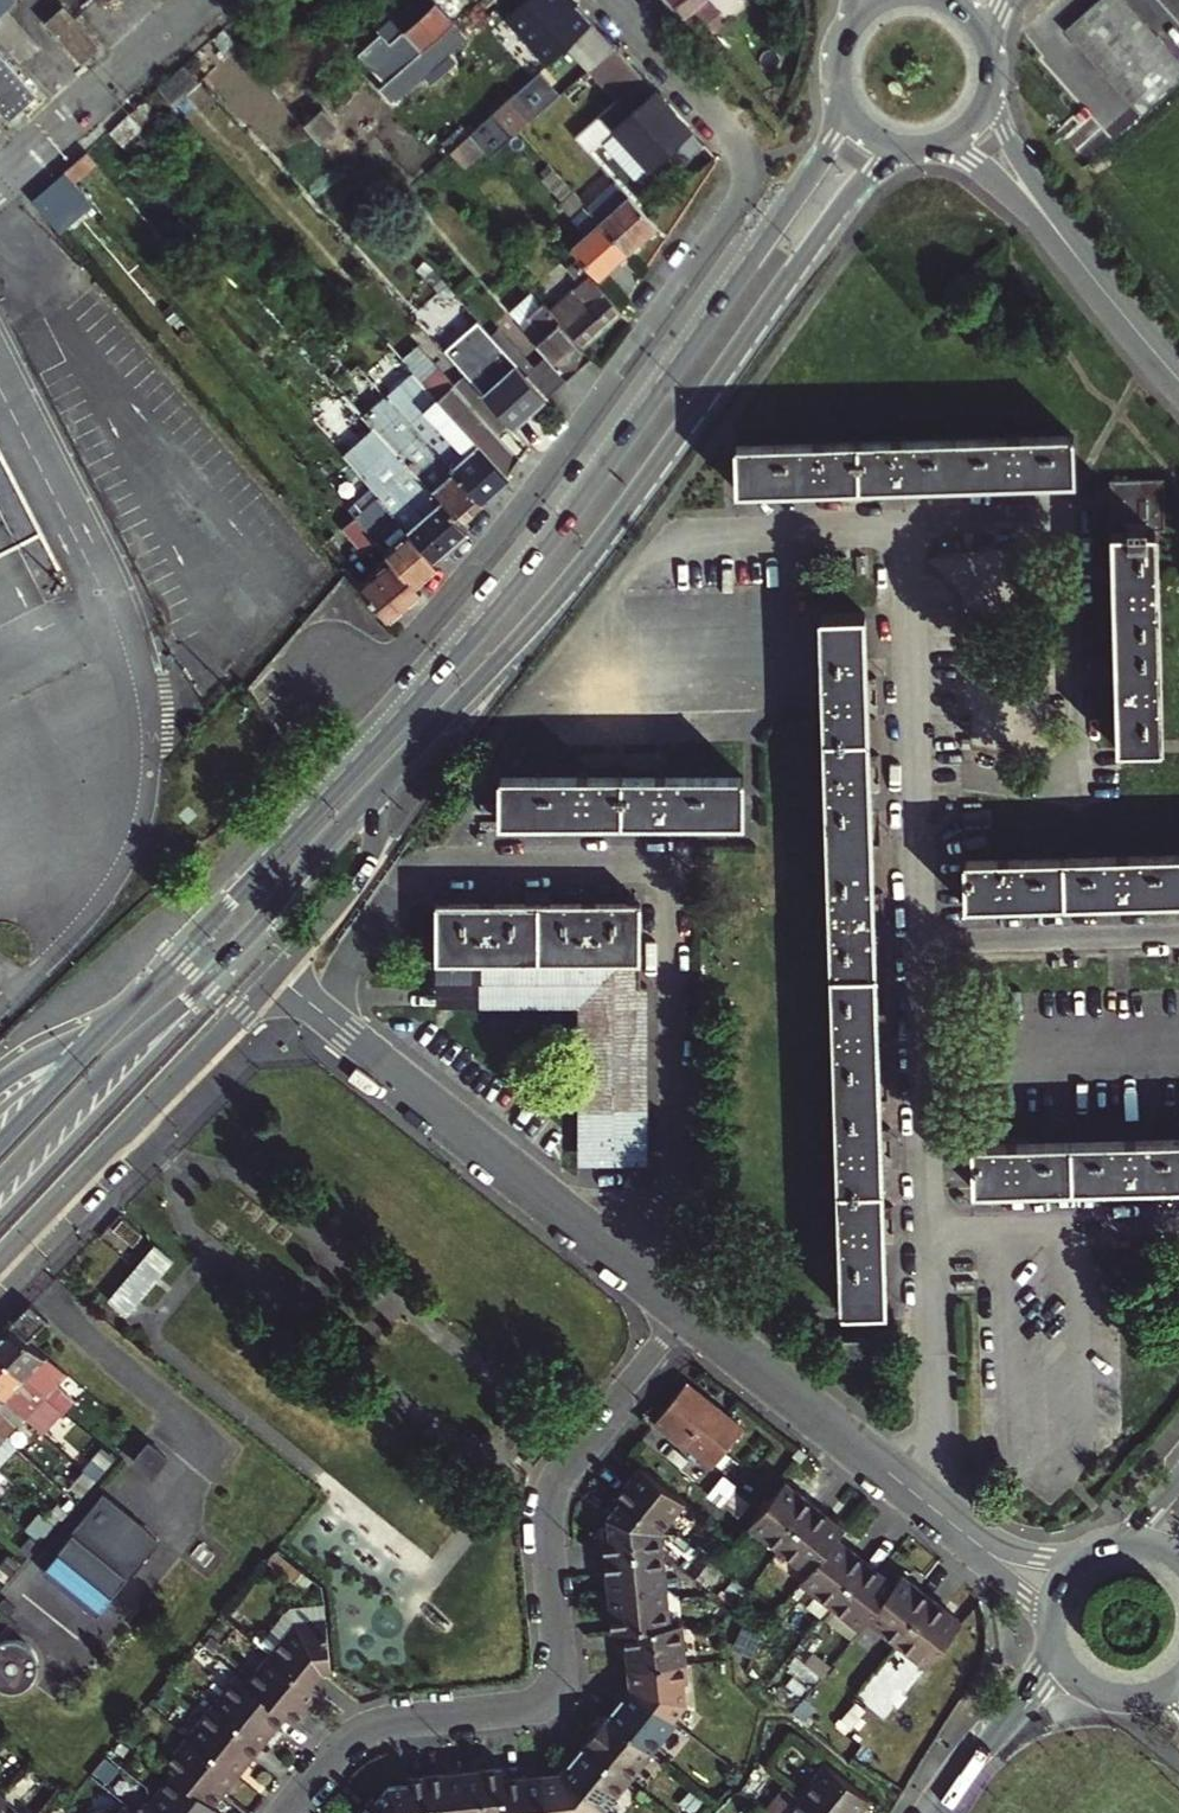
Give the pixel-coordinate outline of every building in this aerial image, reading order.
[(17,0),(0,0),(0,15),(17,0)] [(433,0),(410,0),(377,30),(397,54),(381,66),(368,79),(395,108),(423,81),(429,87),(459,62),(453,55),(469,40),(433,0)] [(511,15),(552,61),(574,41),(596,21),(580,3),(579,4),(575,0),(527,0),(511,15)] [(688,18),(707,0),(680,0),(675,4),(688,18)] [(1101,20),(1123,0),(1098,0),(1090,7),(1101,20)] [(1101,20),(1112,32),(1136,10),(1127,0),(1123,0),(1101,20)] [(66,6),(49,22),(84,59),(101,44),(66,6)] [(1066,29),(1078,42),(1101,20),(1090,7),(1066,29)] [(1136,10),(1112,32),(1123,44),(1147,22),(1136,10)] [(1101,20),(1078,42),(1088,53),(1112,32),(1101,20)] [(593,63),(616,43),(596,21),(574,41),(593,63)] [(1147,22),(1123,44),(1133,55),(1157,33),(1147,22)] [(1112,32),(1088,53),(1099,65),(1123,44),(1112,32)] [(1157,33),(1133,55),(1144,68),(1169,45),(1157,33)] [(630,59),(616,43),(593,63),(589,67),(603,83),(630,59)] [(1123,44),(1099,65),(1109,77),(1133,55),(1123,44)] [(1144,68),(1154,79),(1178,57),(1169,45),(1144,68)] [(13,119),(40,94),(0,49),(0,104),(13,119)] [(1133,55),(1109,77),(1120,89),(1144,68),(1133,55)] [(1154,79),(1166,92),(1178,80),(1178,57),(1154,79)] [(617,98),(621,94),(632,84),(643,75),(630,59),(603,83),(617,98)] [(1144,68),(1120,89),(1131,101),(1154,79),(1144,68)] [(1154,79),(1131,101),(1142,113),(1166,92),(1154,79)] [(535,116),(545,106),(525,84),(515,94),(535,116)] [(691,127),(655,88),(612,126),(648,166),(691,127)] [(535,116),(515,94),(471,133),(490,155),(535,116)] [(325,107),(307,123),(321,139),(339,123),(325,107)] [(1075,150),(1100,129),(1089,117),(1065,138),(1075,150)] [(1086,163),(1111,141),(1100,129),(1075,150),(1086,163)] [(67,231),(98,202),(68,169),(37,199),(67,231)] [(659,225),(649,215),(628,191),(619,181),(590,207),(630,251),(659,225)] [(630,251),(590,207),(590,206),(577,217),(590,231),(573,246),(601,277),(630,251)] [(580,282),(550,309),(583,347),(623,311),(577,259),(567,267),(580,282)] [(506,337),(499,344),(546,397),(592,356),(583,347),(550,309),(544,302),(521,322),(538,341),(536,342),(549,357),(535,369),(506,337)] [(485,328),(451,360),(512,428),(546,397),(499,344),(485,328)] [(507,473),(527,445),(512,428),(451,360),(442,368),(426,351),(410,366),(414,370),(507,473)] [(387,394),(483,501),(510,477),(507,473),(414,370),(387,394)] [(387,394),(365,413),(461,521),(483,501),(387,394)] [(365,413),(363,411),(346,427),(385,472),(371,484),(381,495),(409,529),(436,560),(469,530),(461,521),(365,413)] [(1074,436),(735,445),(737,488),(1075,480),(1074,436)] [(1166,529),(1164,477),(1109,480),(1117,747),(1161,746),(1155,530),(1166,529)] [(436,560),(409,529),(401,536),(372,503),(350,479),(337,490),(341,494),(378,538),(394,558),(416,584),(439,564),(436,560)] [(378,538),(341,494),(331,503),(348,522),(343,527),(364,550),(378,538)] [(401,536),(409,529),(381,495),(372,503),(401,536)] [(362,587),(388,619),(422,590),(416,584),(394,558),(362,587)] [(887,1309),(866,612),(822,613),(843,1310),(887,1309)] [(500,776),(500,820),(745,821),(744,775),(500,776)] [(1178,899),(1178,855),(963,861),(964,906),(1178,899)] [(437,904),(437,987),(640,986),(641,904),(437,904)] [(580,1005),(598,1005),(649,1005),(649,986),(640,986),(437,987),(437,1005),(580,1005)] [(598,1005),(580,1005),(580,1163),(597,1163),(598,1005)] [(648,1163),(649,1005),(598,1005),(597,1163),(648,1163)] [(973,1144),(973,1188),(1178,1182),(1178,1137),(973,1144)] [(150,1240),(103,1295),(122,1310),(168,1255),(150,1240)] [(49,1321),(30,1304),(11,1325),(30,1341),(49,1321)] [(60,1366),(30,1341),(11,1325),(0,1336),(0,1353),(47,1397),(57,1405),(68,1393),(50,1376),(60,1366)] [(0,1353),(0,1392),(8,1400),(27,1418),(47,1397),(0,1353)] [(686,1385),(657,1422),(714,1468),(743,1431),(686,1385)] [(8,1400),(0,1407),(0,1409),(18,1427),(27,1418),(8,1400)] [(8,1438),(18,1427),(0,1409),(0,1430),(8,1438)] [(170,1457),(152,1442),(136,1462),(153,1477),(170,1457)] [(807,1456),(799,1450),(793,1457),(801,1464),(807,1456)] [(98,1481),(85,1468),(72,1483),(85,1495),(98,1481)] [(620,1503),(659,1535),(683,1505),(640,1469),(615,1499),(620,1503)] [(783,1485),(748,1529),(778,1554),(814,1510),(783,1485)] [(75,1529),(43,1566),(97,1611),(128,1573),(131,1575),(160,1540),(103,1491),(73,1527),(75,1529)] [(60,1503),(51,1513),(61,1522),(70,1512),(60,1503)] [(603,1540),(605,1560),(660,1554),(659,1535),(620,1503),(607,1520),(608,1539),(603,1540)] [(778,1554),(807,1577),(835,1543),(843,1533),(814,1510),(778,1554)] [(800,1587),(828,1610),(864,1566),(835,1543),(807,1577),(800,1587)] [(605,1560),(608,1597),(664,1591),(660,1554),(605,1560)] [(864,1566),(828,1610),(857,1633),(865,1623),(893,1589),(864,1566)] [(900,1579),(893,1589),(865,1623),(894,1647),(929,1603),(900,1579)] [(800,1587),(790,1599),(819,1622),(828,1610),(800,1587)] [(668,1629),(664,1591),(608,1597),(612,1635),(624,1634),(668,1629)] [(960,1626),(929,1603),(894,1647),(924,1671),(960,1626)] [(297,1611),(299,1624),(326,1622),(325,1608),(297,1611)] [(299,1624),(272,1657),(310,1688),(323,1673),(331,1672),(326,1622),(299,1624)] [(668,1629),(624,1634),(628,1671),(684,1666),(681,1628),(668,1629)] [(51,1684),(51,1640),(0,1639),(0,1683),(51,1684)] [(272,1657),(248,1686),(286,1717),(295,1725),(319,1695),(310,1688),(272,1657)] [(628,1671),(630,1690),(669,1722),(682,1706),(680,1686),(687,1686),(684,1666),(628,1671)] [(238,1678),(228,1670),(221,1679),(231,1687),(238,1678)] [(231,1687),(214,1708),(262,1747),(286,1717),(248,1686),(238,1678),(231,1687)] [(630,1690),(606,1719),(650,1754),(673,1726),(669,1722),(630,1690)] [(262,1747),(214,1708),(189,1737),(238,1777),(262,1747)] [(650,1754),(606,1719),(583,1748),(627,1783),(650,1754)] [(164,1768),(174,1776),(213,1807),(238,1777),(189,1737),(164,1768)] [(627,1783),(583,1748),(559,1777),(598,1808),(603,1812),(627,1783)] [(828,1767),(803,1797),(822,1812),(863,1812),(871,1803),(828,1767)] [(462,1775),(466,1812),(505,1812),(502,1783),(501,1771),(462,1775)] [(425,1779),(429,1812),(466,1812),(462,1775),(425,1779)] [(151,1805),(160,1812),(220,1812),(213,1807),(174,1776),(151,1805)] [(541,1779),(544,1812),(594,1812),(598,1808),(559,1777),(541,1779)] [(425,1779),(403,1781),(403,1786),(386,1788),(373,1805),(384,1812),(429,1812),(425,1779)] [(502,1783),(505,1812),(544,1812),(541,1779),(502,1783)] [(2,1796),(0,1798),(0,1812),(20,1812),(2,1796)] [(803,1797),(790,1812),(822,1812),(803,1797)] [(358,1812),(384,1812),(373,1805),(369,1801),(358,1812)]
